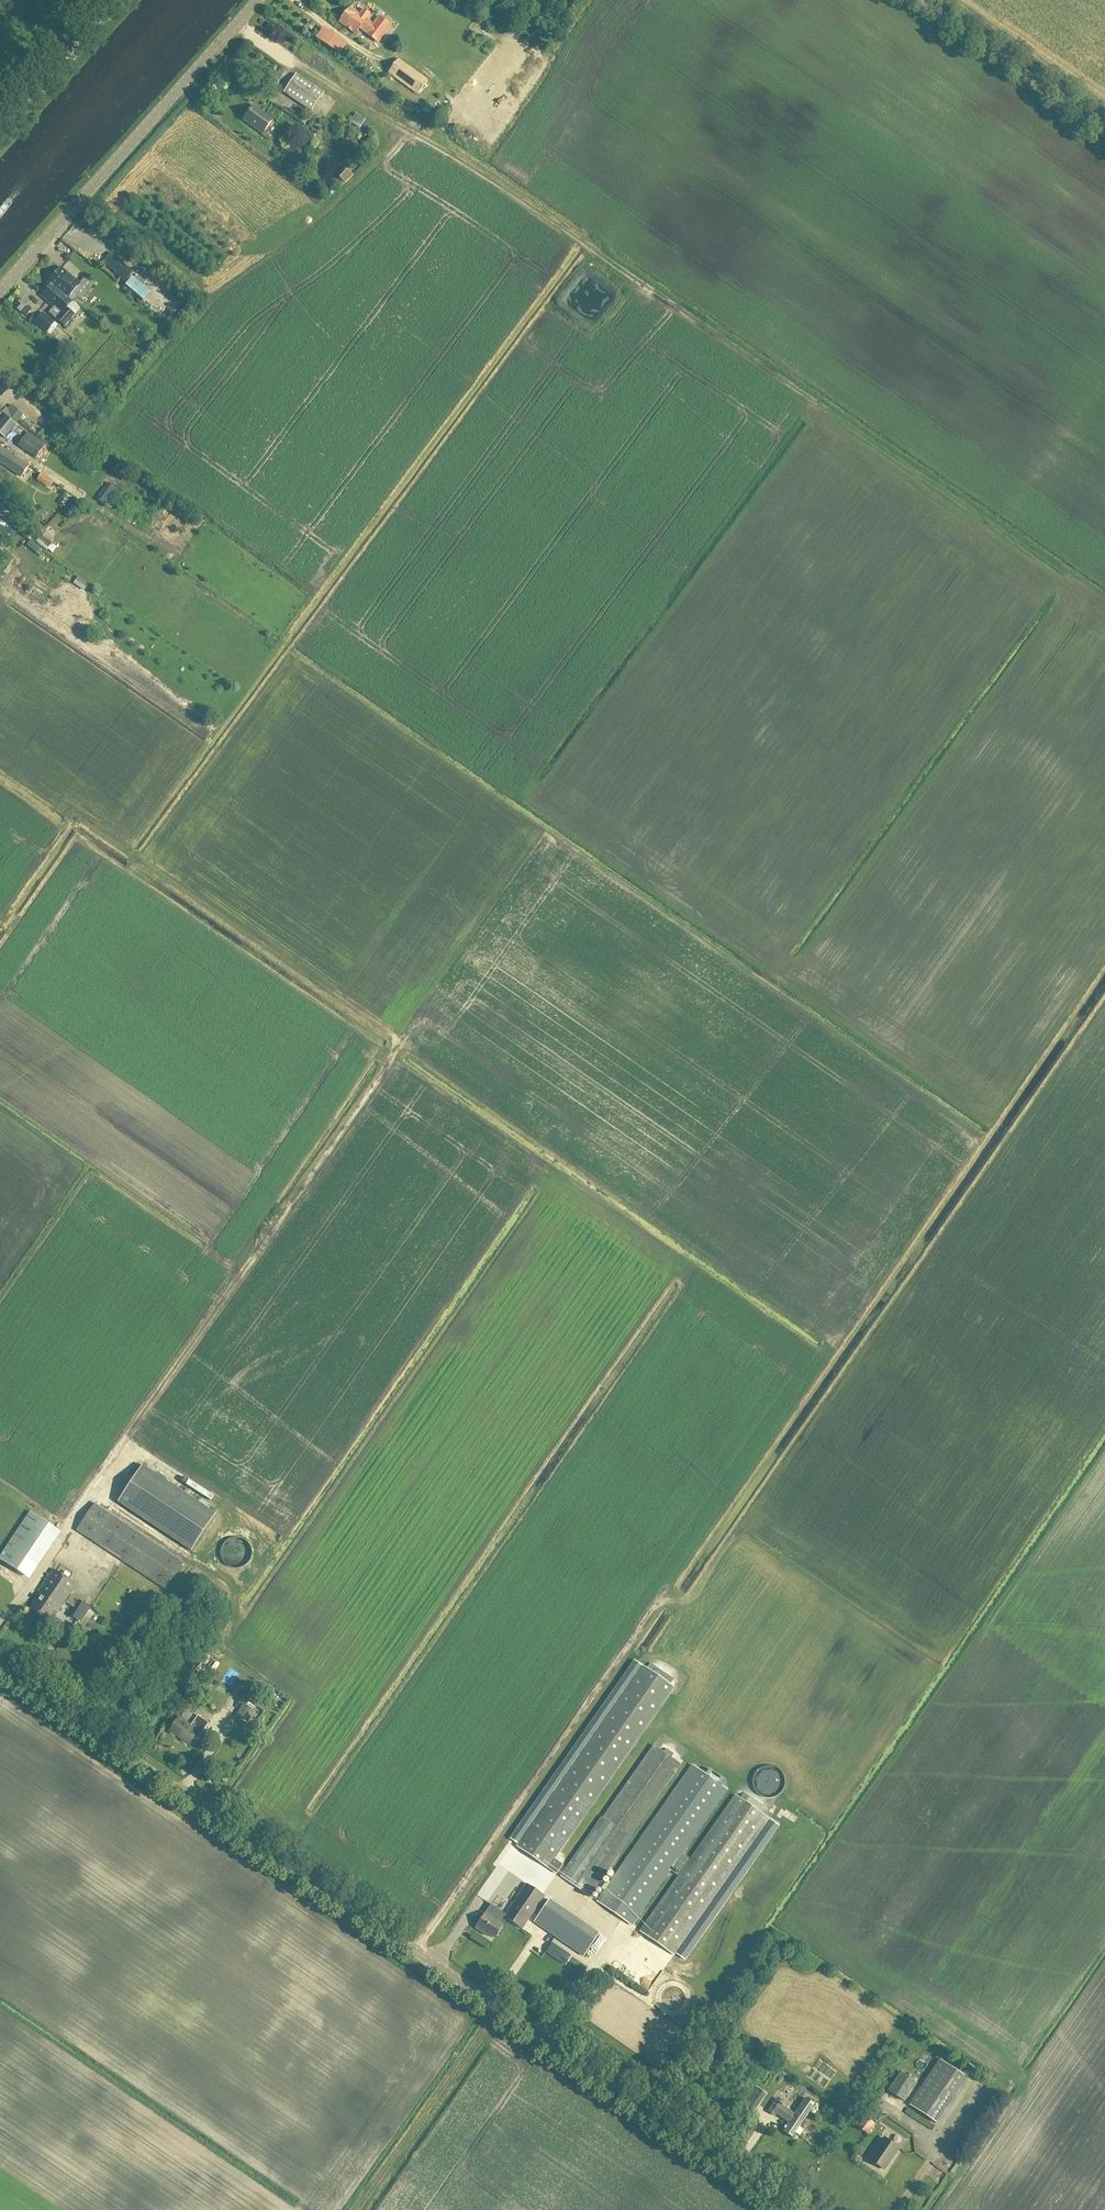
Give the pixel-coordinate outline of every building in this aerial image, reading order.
[(350,7),(340,22),(356,33),(361,27),(364,29),(363,30),(369,34),(368,34),(374,38),(375,36),(380,39),(391,25),(379,16),(373,24),(366,19),(370,14),(364,9),(360,15),(350,7)] [(347,43),(323,27),(316,38),(340,54),(347,43)] [(418,93),(427,81),(398,60),(389,72),(418,93)] [(324,92),(297,74),(284,92),(312,111),(324,92)] [(273,120),(254,106),(244,120),(263,133),(273,120)] [(113,255),(106,263),(126,281),(133,273),(113,255)] [(67,294),(57,305),(64,311),(57,318),(66,326),(76,315),(67,308),(72,303),(68,299),(81,284),(62,267),(51,280),(67,294)] [(67,294),(51,280),(49,282),(51,285),(42,296),(43,294),(50,300),(48,301),(55,307),(57,305),(67,294)] [(148,294),(152,291),(142,281),(139,284),(148,294)] [(24,315),(35,318),(38,308),(27,305),(24,315)] [(54,322),(46,315),(38,325),(45,331),(54,322)] [(0,427),(0,431),(7,437),(19,423),(10,416),(0,427)] [(35,459),(41,450),(24,437),(17,446),(35,459)] [(0,450),(0,462),(22,477),(29,467),(1,448),(0,450)] [(50,487),(53,483),(42,475),(39,480),(50,487)] [(105,504),(116,488),(109,483),(98,499),(105,504)] [(98,521),(101,517),(93,510),(90,513),(98,521)] [(11,538),(17,530),(0,515),(0,528),(11,538)] [(41,534),(35,542),(46,550),(52,543),(41,534)] [(143,1465),(118,1502),(192,1551),(216,1514),(143,1465)] [(95,1503),(77,1530),(166,1589),(184,1562),(95,1503)] [(0,1538),(0,1559),(24,1575),(55,1528),(22,1505),(0,1538)] [(57,1613),(76,1584),(54,1569),(39,1590),(39,1591),(42,1593),(31,1610),(47,1621),(54,1611),(57,1613)] [(77,1619),(87,1605),(79,1600),(70,1614),(77,1619)] [(643,1666),(517,1846),(557,1873),(563,1865),(554,1858),(674,1687),(643,1666)] [(201,1688),(206,1681),(202,1677),(197,1685),(201,1688)] [(202,1733),(209,1723),(198,1715),(191,1725),(180,1717),(171,1731),(190,1744),(199,1731),(202,1733)] [(603,1816),(562,1877),(592,1897),(682,1764),(654,1745),(605,1818),(603,1816)] [(599,1902),(632,1925),(727,1789),(694,1765),(599,1902)] [(641,1931),(674,1955),(770,1819),(736,1795),(641,1931)] [(504,1916),(508,1918),(523,1928),(545,1896),(526,1884),(506,1914),(504,1916)] [(506,1914),(501,1910),(491,1905),(476,1929),(488,1936),(490,1934),(496,1938),(504,1926),(504,1925),(508,1918),(504,1916),(506,1914)] [(534,1923),(585,1951),(599,1926),(564,1907),(561,1914),(544,1905),(534,1923)] [(565,1964),(570,1958),(551,1945),(546,1951),(565,1964)] [(909,2105),(937,2123),(967,2077),(940,2059),(909,2105)] [(889,2091),(904,2101),(917,2083),(901,2072),(889,2091)] [(815,2105),(815,2104),(806,2098),(806,2099),(796,2114),(782,2105),(784,2103),(777,2099),(769,2111),(776,2115),(777,2114),(790,2122),(785,2130),(784,2130),(784,2131),(793,2137),(793,2136),(814,2104),(815,2105)] [(868,2134),(875,2124),(864,2116),(857,2127),(868,2134)] [(885,2169),(899,2148),(885,2138),(870,2159),(885,2169)]
